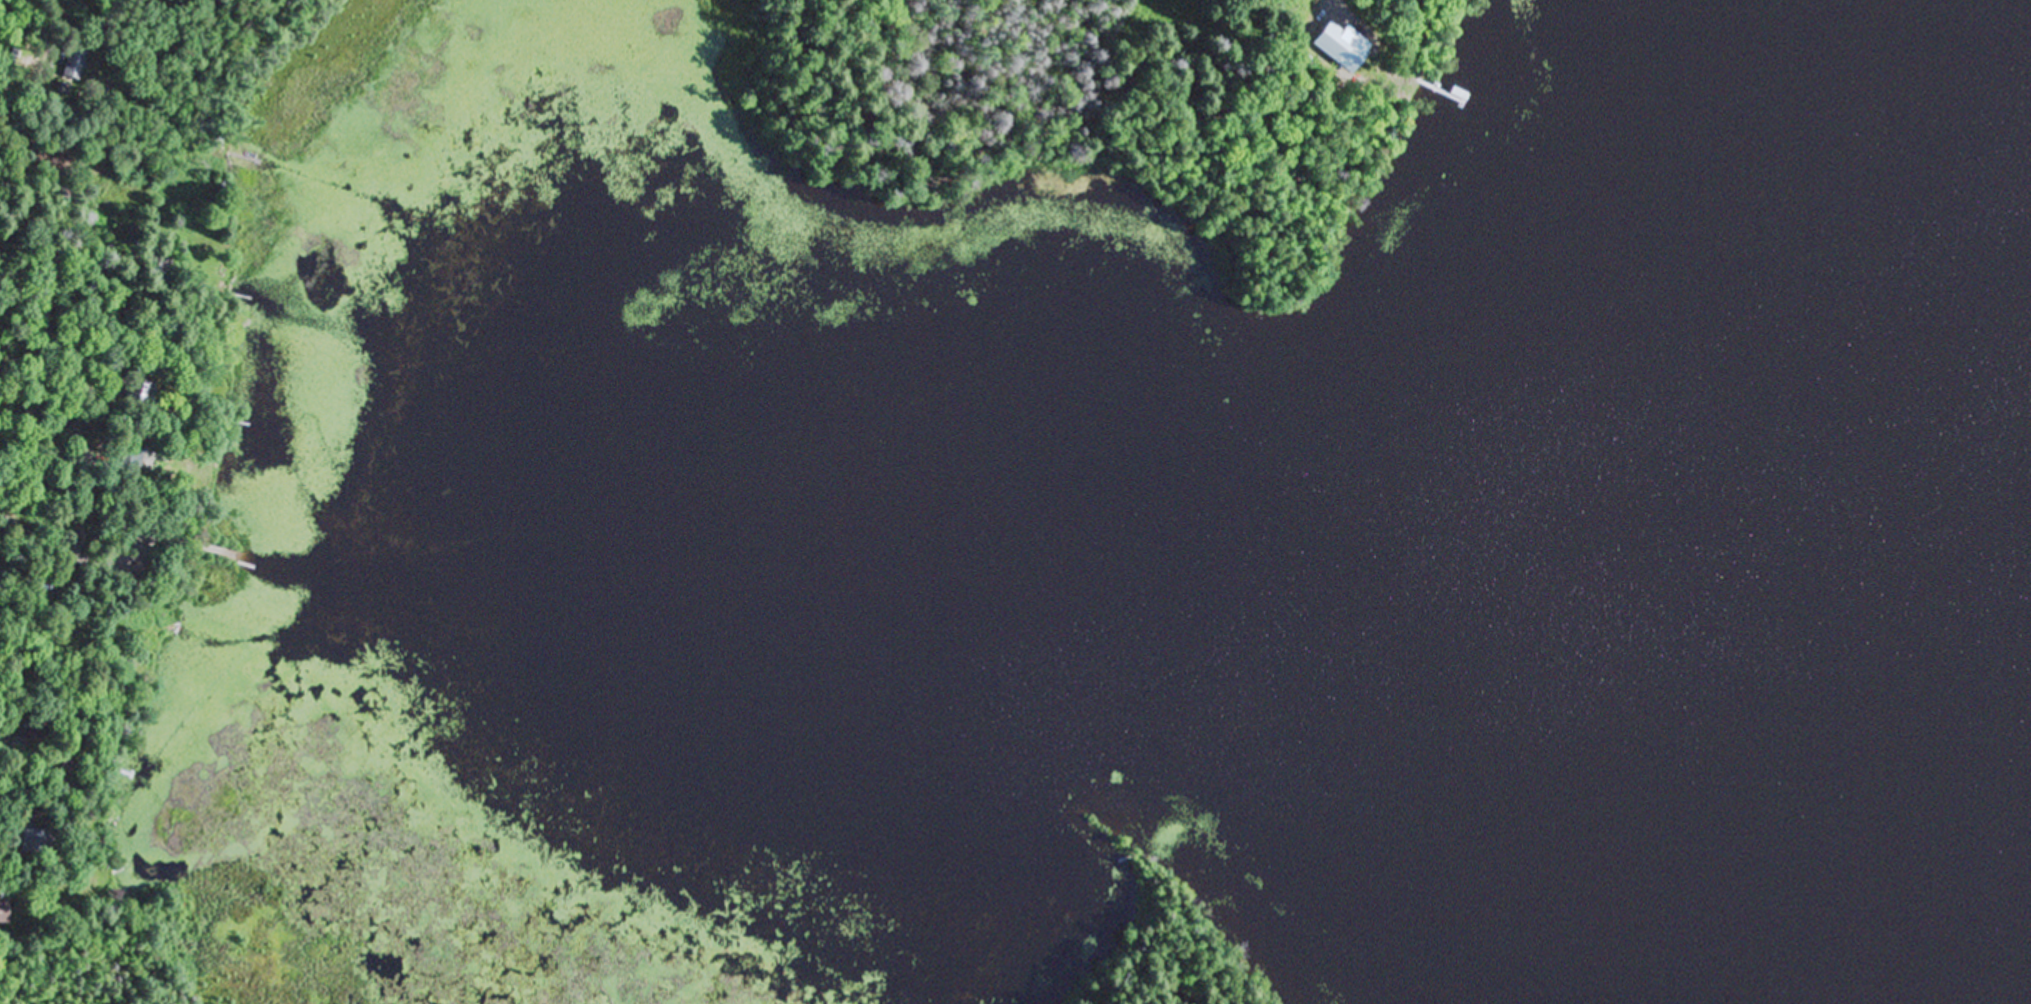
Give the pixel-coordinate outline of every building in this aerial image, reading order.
[(91,84),(101,54),(84,48),(74,78),(91,84)] [(118,445),(111,469),(137,476),(144,453),(118,445)] [(62,784),(67,772),(53,767),(48,779),(62,784)] [(26,852),(45,852),(45,830),(26,830),(26,852)] [(10,925),(10,897),(0,897),(0,925),(10,925)]
